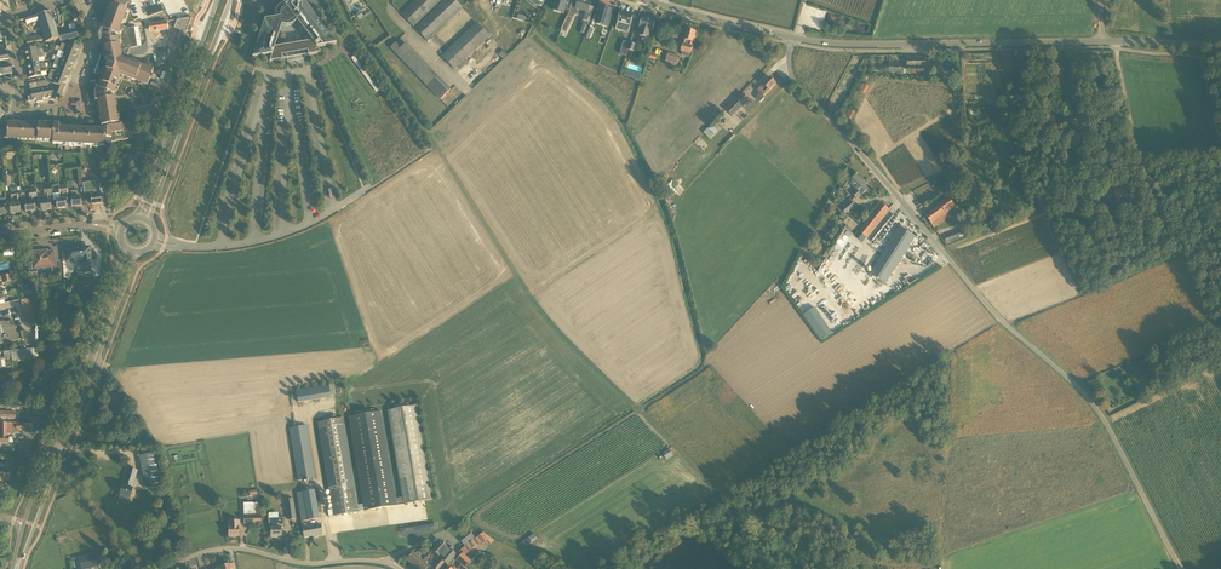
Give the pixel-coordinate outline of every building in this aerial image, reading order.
[(321,53),(317,47),(329,45),(336,44),(311,11),(311,10),(303,0),(281,0),(284,4),(283,5),(282,5),(281,5),(280,6),(279,7),(278,7),(278,8),(277,9),(277,10),(276,11),(276,12),(276,13),(275,14),(275,15),(275,16),(276,17),(276,18),(271,19),(265,20),(252,58),(261,57),(272,55),(269,62),(287,59),(287,62),(305,59),(304,56),(321,53)] [(401,14),(413,27),(441,0),(416,0),(401,14)] [(455,0),(444,0),(414,28),(427,41),(462,7),(455,0)] [(574,2),(568,0),(557,0),(556,1),(555,6),(565,9),(570,10),(574,2)] [(583,22),(589,23),(595,8),(590,7),(591,3),(587,1),(586,0),(586,1),(584,0),(583,0),(582,0),(579,0),(576,9),(586,12),(583,22)] [(161,5),(145,10),(147,16),(163,11),(161,5)] [(101,41),(102,47),(96,48),(97,55),(91,71),(87,84),(86,86),(85,88),(88,104),(94,103),(93,100),(97,100),(102,126),(105,125),(105,129),(73,128),(60,127),(59,127),(59,124),(53,124),(31,123),(29,123),(20,122),(19,122),(8,122),(7,122),(7,137),(13,137),(53,139),(53,143),(58,144),(62,144),(62,145),(63,146),(65,146),(68,146),(69,146),(69,144),(74,144),(77,144),(77,146),(78,147),(80,147),(84,147),(85,146),(85,145),(93,145),(93,147),(96,148),(99,148),(100,147),(100,145),(111,146),(111,142),(129,139),(129,138),(128,139),(125,122),(126,122),(126,121),(119,123),(114,96),(114,94),(121,76),(148,85),(150,79),(155,81),(156,78),(151,76),(154,70),(127,60),(131,48),(128,28),(122,26),(125,16),(122,15),(124,10),(114,6),(112,12),(109,10),(102,29),(101,28),(98,35),(99,41),(101,41)] [(600,6),(596,21),(602,22),(603,20),(609,21),(613,9),(600,6)] [(53,17),(51,11),(27,19),(25,19),(27,25),(38,21),(43,35),(26,38),(27,43),(44,40),(45,43),(54,40),(59,39),(60,41),(79,37),(76,29),(58,34),(53,17)] [(621,12),(618,24),(625,26),(623,31),(629,33),(634,16),(621,12)] [(561,30),(566,33),(568,29),(573,18),(570,17),(567,16),(561,30)] [(177,20),(174,28),(180,30),(181,31),(181,30),(186,32),(192,17),(177,20)] [(642,28),(640,36),(648,38),(650,31),(653,31),(655,22),(642,18),(639,27),(642,28)] [(167,21),(151,24),(152,31),(152,32),(156,31),(158,31),(168,29),(167,22),(167,21)] [(455,70),(457,68),(466,60),(490,37),(476,22),(441,56),(455,70)] [(694,42),(695,37),(694,36),(696,32),(687,29),(685,39),(685,40),(683,44),(681,51),(683,52),(690,54),(691,54),(693,47),(692,47),(694,42)] [(623,41),(620,54),(626,56),(629,43),(623,41)] [(81,47),(69,42),(68,45),(62,43),(60,47),(77,53),(78,49),(80,50),(79,50),(80,51),(81,47)] [(438,77),(410,48),(406,43),(401,48),(396,42),(390,48),(400,58),(427,87),(440,100),(450,90),(438,77)] [(628,50),(634,52),(636,45),(630,43),(628,50)] [(60,47),(57,46),(55,49),(59,51),(64,53),(63,56),(75,61),(77,58),(76,57),(76,58),(75,58),(77,53),(60,47)] [(43,49),(37,50),(36,47),(23,49),(24,53),(26,52),(26,56),(44,53),(43,49)] [(4,64),(3,60),(7,60),(7,57),(8,57),(7,51),(0,52),(0,64),(4,64)] [(26,64),(39,61),(38,58),(44,57),(44,53),(26,56),(27,60),(25,60),(26,64)] [(678,64),(680,56),(668,53),(666,60),(668,61),(676,64),(678,64)] [(75,61),(63,56),(62,59),(57,56),(55,60),(71,67),(73,63),(74,64),(75,61)] [(908,68),(919,68),(919,67),(926,67),(926,58),(908,58),(908,68)] [(70,74),(71,71),(70,71),(71,67),(55,60),(53,64),(59,67),(58,69),(70,74)] [(39,64),(39,61),(26,64),(26,67),(28,67),(29,70),(46,67),(45,63),(39,64)] [(4,64),(0,64),(0,67),(1,67),(3,75),(4,75),(5,78),(12,79),(11,74),(13,73),(12,68),(10,68),(10,66),(4,66),(4,64)] [(900,67),(900,65),(890,64),(889,70),(889,73),(900,74),(900,73),(900,67)] [(1067,76),(1077,75),(1076,64),(1066,65),(1067,76)] [(28,78),(41,76),(41,73),(47,71),(46,67),(29,70),(29,74),(28,74),(28,78)] [(70,74),(58,69),(57,72),(51,70),(50,74),(66,80),(67,77),(69,78),(70,74)] [(627,70),(625,75),(636,79),(635,80),(641,81),(643,75),(637,73),(627,70)] [(65,88),(66,85),(64,84),(66,80),(50,74),(48,78),(54,80),(52,83),(57,85),(55,88),(63,91),(64,88),(65,88)] [(763,96),(776,83),(770,77),(763,84),(764,85),(761,87),(757,91),(763,96)] [(49,86),(48,80),(44,81),(47,99),(50,98),(51,99),(54,99),(54,98),(60,97),(55,90),(53,90),(52,86),(49,86)] [(40,101),(43,101),(43,99),(47,99),(44,81),(39,82),(40,88),(38,88),(40,101)] [(40,101),(38,88),(34,89),(33,83),(29,84),(31,93),(27,93),(28,101),(32,101),(36,100),(36,102),(40,101)] [(865,94),(869,86),(862,83),(859,90),(865,94)] [(838,86),(828,105),(836,109),(847,90),(838,86)] [(60,97),(63,91),(55,88),(55,90),(60,97)] [(746,96),(744,94),(742,93),(726,109),(733,116),(745,104),(742,100),(746,96)] [(1047,117),(1055,115),(1053,107),(1045,110),(1047,117)] [(851,119),(855,112),(849,109),(845,116),(851,119)] [(1069,121),(1078,119),(1076,112),(1067,114),(1069,121)] [(716,134),(721,129),(715,124),(711,129),(716,134)] [(972,188),(977,186),(971,173),(966,175),(972,188)] [(861,195),(868,189),(862,183),(863,182),(857,175),(849,181),(856,190),(852,193),(857,198),(861,194),(861,195)] [(46,211),(46,210),(51,209),(49,195),(52,194),(51,185),(44,186),(45,196),(41,197),(40,198),(41,202),(42,210),(43,210),(43,211),(46,211)] [(65,198),(65,194),(68,194),(67,188),(67,185),(62,185),(62,188),(59,188),(60,189),(60,194),(61,199),(56,199),(57,208),(66,207),(65,198)] [(1117,200),(1123,198),(1126,197),(1121,185),(1112,188),(1117,200)] [(94,196),(94,192),(97,191),(97,187),(90,188),(90,192),(91,196),(92,204),(101,203),(100,195),(94,196)] [(70,189),(70,188),(67,188),(68,194),(71,194),(71,198),(72,207),(82,205),(81,197),(75,198),(74,193),(77,193),(76,189),(70,189)] [(34,202),(34,197),(37,197),(36,190),(29,190),(30,198),(30,197),(30,202),(25,203),(26,212),(31,211),(31,212),(34,212),(34,211),(35,211),(35,202),(34,202)] [(19,203),(19,197),(12,197),(13,203),(10,204),(11,214),(20,212),(20,203),(19,203)] [(940,218),(955,207),(949,198),(939,205),(925,216),(934,228),(943,222),(940,218)] [(842,209),(845,214),(855,205),(851,201),(842,209)] [(1077,216),(1085,213),(1081,201),(1072,204),(1077,216)] [(866,237),(885,214),(889,209),(882,203),(878,208),(859,231),(866,237)] [(885,283),(912,242),(915,236),(900,227),(896,232),(870,273),(885,283)] [(947,245),(952,242),(969,236),(966,229),(944,238),(947,245)] [(912,267),(925,246),(916,240),(903,261),(912,267)] [(89,250),(87,249),(86,247),(83,247),(83,248),(73,249),(67,249),(68,256),(74,255),(74,260),(83,259),(84,265),(83,265),(84,274),(91,273),(90,265),(92,264),(91,250),(89,250)] [(44,254),(43,251),(32,252),(33,257),(33,264),(30,264),(30,272),(36,272),(36,266),(44,265),(44,267),(54,267),(54,270),(53,270),(53,274),(61,274),(60,261),(55,262),(54,251),(47,252),(47,253),(44,254)] [(1,276),(2,281),(3,283),(12,282),(10,274),(1,276)] [(87,286),(85,292),(95,291),(97,285),(96,276),(86,277),(87,286)] [(72,293),(75,285),(70,283),(67,290),(72,293)] [(832,332),(814,307),(804,314),(822,339),(832,332)] [(3,342),(3,340),(5,339),(6,344),(10,343),(10,342),(22,339),(22,340),(27,339),(26,331),(20,332),(17,333),(15,325),(11,326),(10,321),(5,322),(5,321),(0,322),(0,343),(3,342)] [(33,357),(32,348),(11,351),(12,360),(18,360),(18,361),(24,361),(24,359),(34,358),(34,357),(33,357)] [(335,387),(334,384),(328,385),(296,390),(298,402),(330,397),(330,396),(329,389),(335,387)] [(328,510),(329,517),(358,512),(364,511),(397,505),(403,504),(431,499),(416,406),(409,407),(408,403),(394,406),(394,409),(388,411),(402,498),(395,499),(381,412),(374,413),(373,409),(355,412),(355,416),(348,417),(363,504),(357,505),(342,418),(318,422),(333,510),(328,510)] [(16,422),(12,423),(8,423),(0,423),(0,443),(10,443),(10,437),(8,437),(8,434),(12,434),(12,429),(16,429),(16,430),(24,429),(23,423),(16,424),(16,422)] [(315,480),(306,425),(294,427),(289,428),(298,481),(309,479),(310,481),(315,480)] [(670,449),(663,453),(667,460),(674,455),(670,449)] [(154,463),(152,453),(139,456),(146,489),(160,486),(156,463),(154,463)] [(9,479),(10,469),(0,469),(0,479),(9,479)] [(132,488),(135,478),(127,476),(124,486),(123,485),(120,495),(124,496),(130,498),(133,488),(132,488)] [(301,521),(319,518),(314,490),(297,493),(301,521)] [(288,520),(295,519),(292,499),(286,500),(288,520)] [(252,504),(253,514),(261,512),(259,503),(252,504)] [(260,524),(260,514),(244,515),(244,524),(250,523),(250,524),(260,524)] [(271,528),(271,537),(281,536),(281,528),(285,528),(285,520),(285,517),(268,518),(269,528),(271,528)] [(229,536),(239,535),(239,528),(240,528),(239,520),(228,521),(229,536)] [(307,527),(306,524),(302,524),(303,527),(304,537),(322,534),(320,524),(307,527)] [(456,555),(453,558),(456,560),(461,565),(458,568),(459,568),(466,568),(465,568),(471,561),(465,555),(477,545),(477,546),(481,543),(482,544),(488,540),(482,533),(467,545),(463,549),(456,555)] [(534,534),(520,543),(527,546),(537,539),(534,534)] [(436,568),(438,568),(441,566),(444,562),(447,565),(453,558),(456,555),(452,551),(449,549),(448,550),(446,549),(447,547),(440,541),(432,551),(438,557),(440,555),(442,557),(438,562),(434,567),(436,568)] [(429,566),(413,552),(406,560),(418,568),(426,568),(429,566)] [(91,568),(99,566),(99,564),(98,557),(97,555),(79,558),(81,568),(92,568),(91,568)]
